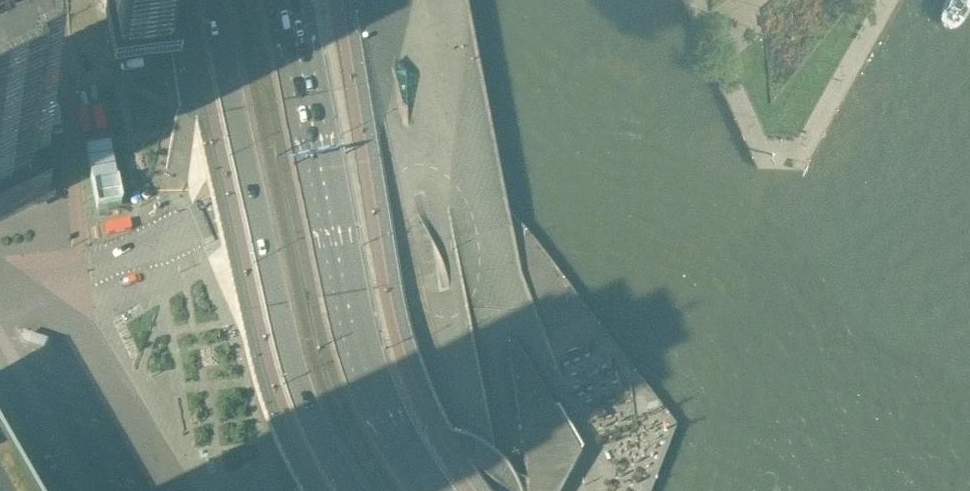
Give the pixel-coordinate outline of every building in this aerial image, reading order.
[(23,0),(0,0),(0,48),(27,46),(23,0)] [(180,57),(169,0),(100,0),(114,70),(180,57)] [(393,75),(403,125),(409,129),(407,77),(401,71),(396,64),(393,75)] [(33,206),(36,211),(55,202),(53,187),(46,120),(40,120),(39,107),(0,111),(0,222),(33,206)] [(396,320),(390,292),(363,124),(284,136),(223,189),(232,208),(245,232),(235,240),(243,278),(263,363),(265,371),(272,396),(280,421),(287,438),(295,456),(299,464),(305,476),(312,488),(371,477),(364,444),(404,437),(433,426),(428,417),(413,378),(406,359),(401,340),(396,320)] [(582,455),(516,340),(510,356),(528,464),(528,481),(528,485),(529,490),(562,490),(582,455)] [(433,426),(404,437),(364,444),(371,477),(312,488),(310,489),(311,490),(526,490),(503,480),(490,420),(445,421),(433,426)] [(636,427),(622,434),(629,448),(643,441),(636,427)] [(0,468),(0,490),(13,490),(0,468)]
